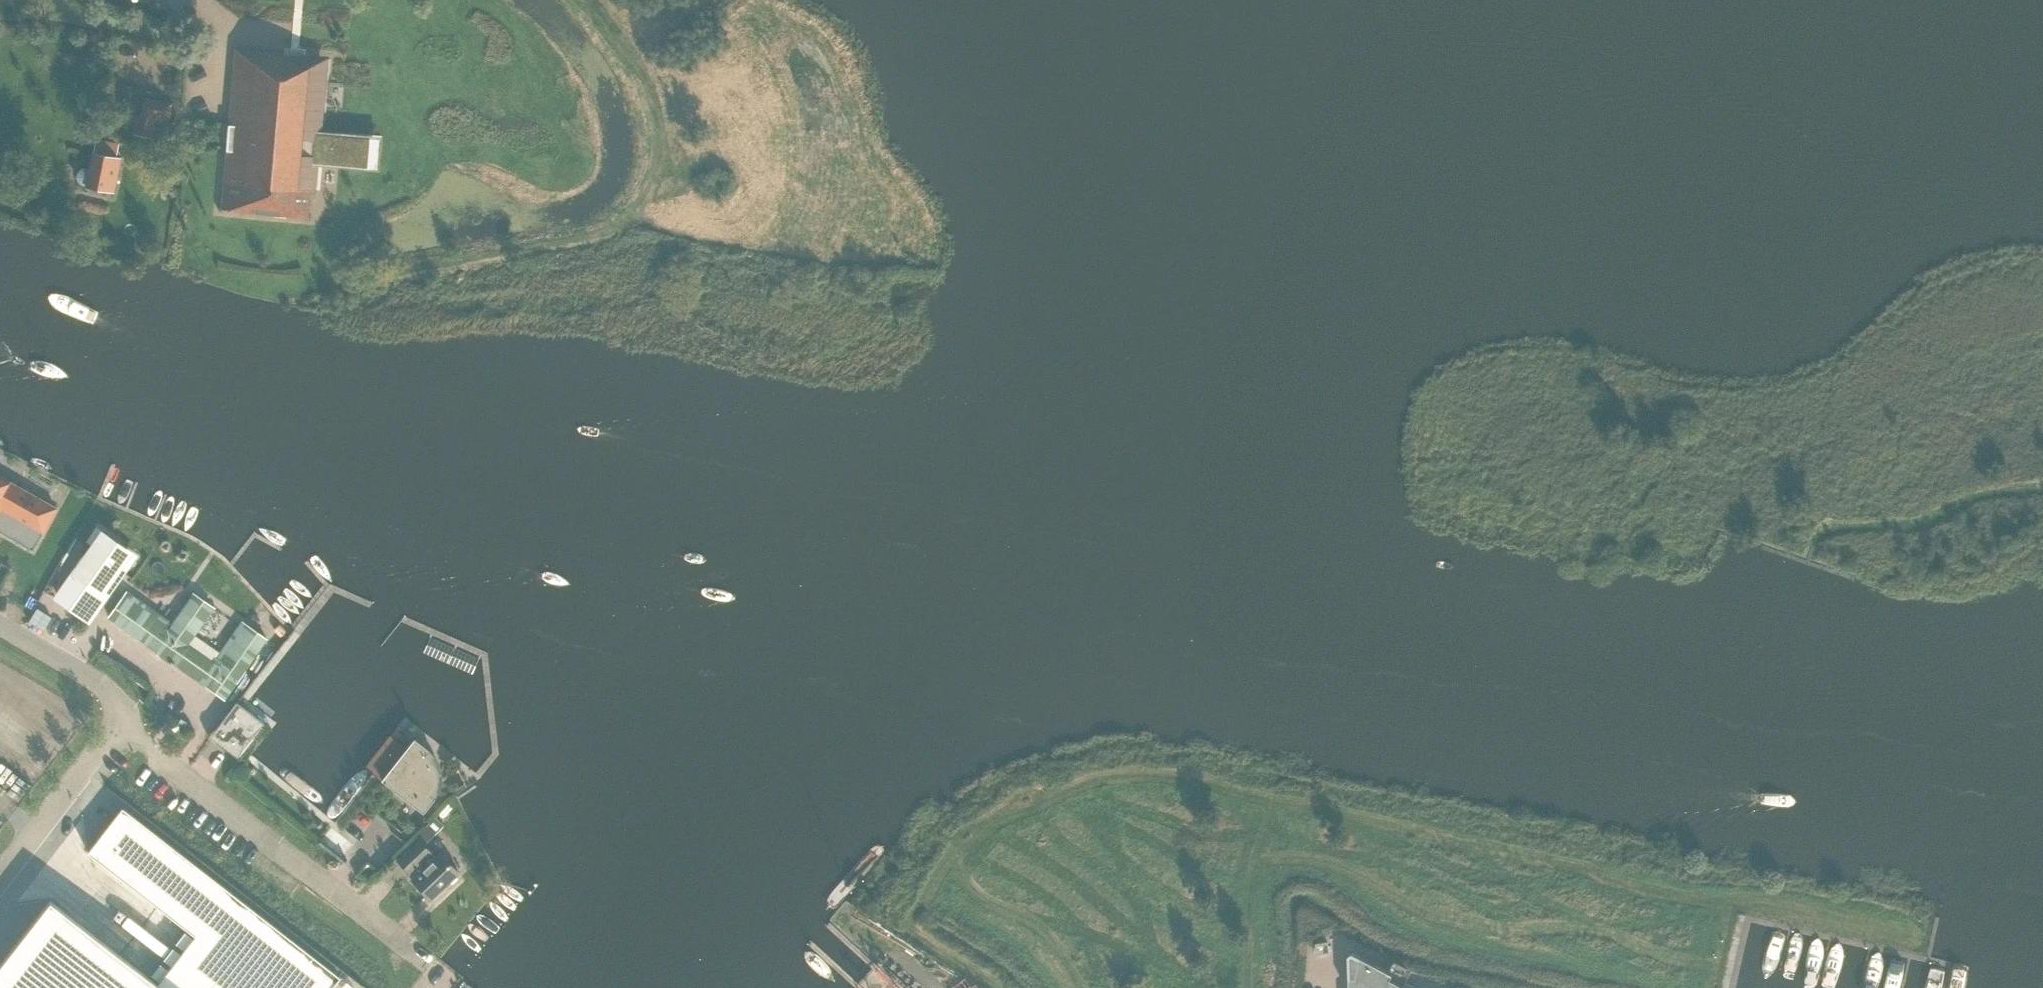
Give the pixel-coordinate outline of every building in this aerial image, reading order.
[(235,50),(221,209),(244,211),(289,215),(307,217),(309,191),(315,191),(316,189),(308,189),(311,156),(367,161),(369,138),(298,132),(303,69),(289,67),(290,54),(235,50)] [(131,135),(153,139),(155,127),(165,129),(170,102),(143,96),(139,114),(135,113),(131,135)] [(115,156),(117,146),(96,141),(94,152),(93,151),(89,168),(85,167),(81,169),(77,172),(77,176),(78,181),(82,184),(86,184),(86,186),(114,192),(120,157),(115,156)] [(32,550),(56,508),(0,476),(0,532),(32,550)] [(119,540),(103,529),(100,533),(97,531),(50,592),(75,609),(94,583),(99,587),(117,560),(112,557),(119,547),(116,544),(119,540)] [(167,629),(163,626),(168,620),(125,590),(107,616),(224,698),(267,638),(242,621),(216,657),(214,656),(211,660),(187,643),(213,607),(193,593),(167,629)] [(238,759),(265,724),(236,702),(209,736),(238,759)] [(167,732),(171,726),(165,721),(161,727),(167,732)] [(423,812),(434,797),(435,795),(437,793),(438,790),(439,787),(440,785),(441,783),(441,779),(441,777),(441,774),(441,771),(441,770),(440,768),(439,765),(438,762),(437,759),(435,756),(433,754),(432,753),(431,752),(428,750),(414,738),(381,779),(423,812)] [(0,964),(0,987),(331,987),(340,977),(122,807),(87,852),(195,935),(157,984),(50,900),(0,964)] [(423,843),(437,829),(429,821),(415,835),(423,843)] [(409,874),(411,872),(432,853),(432,852),(419,839),(397,860),(409,874)] [(432,853),(411,872),(415,876),(412,879),(430,899),(458,872),(439,853),(435,857),(432,853)] [(1405,986),(1408,982),(1352,952),(1348,955),(1349,987),(1408,987),(1405,986)]
